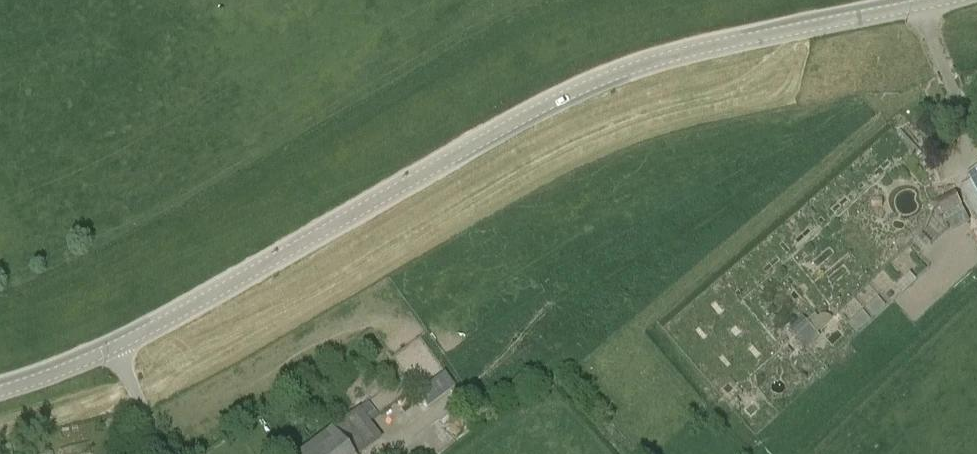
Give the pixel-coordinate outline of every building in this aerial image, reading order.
[(966,173),(970,181),(960,187),(976,218),(976,168),(966,173)] [(937,202),(943,214),(961,204),(955,192),(937,202)] [(921,234),(914,242),(923,251),(931,244),(921,234)] [(910,273),(896,287),(903,293),(916,280),(910,273)] [(878,297),(866,308),(873,316),(885,305),(878,297)] [(863,311),(851,321),(858,329),(870,318),(863,311)] [(807,321),(794,332),(803,343),(816,332),(807,321)] [(428,405),(455,386),(445,371),(418,390),(428,405)] [(376,442),(354,412),(332,428),(331,427),(294,453),(361,453),(376,442)]
